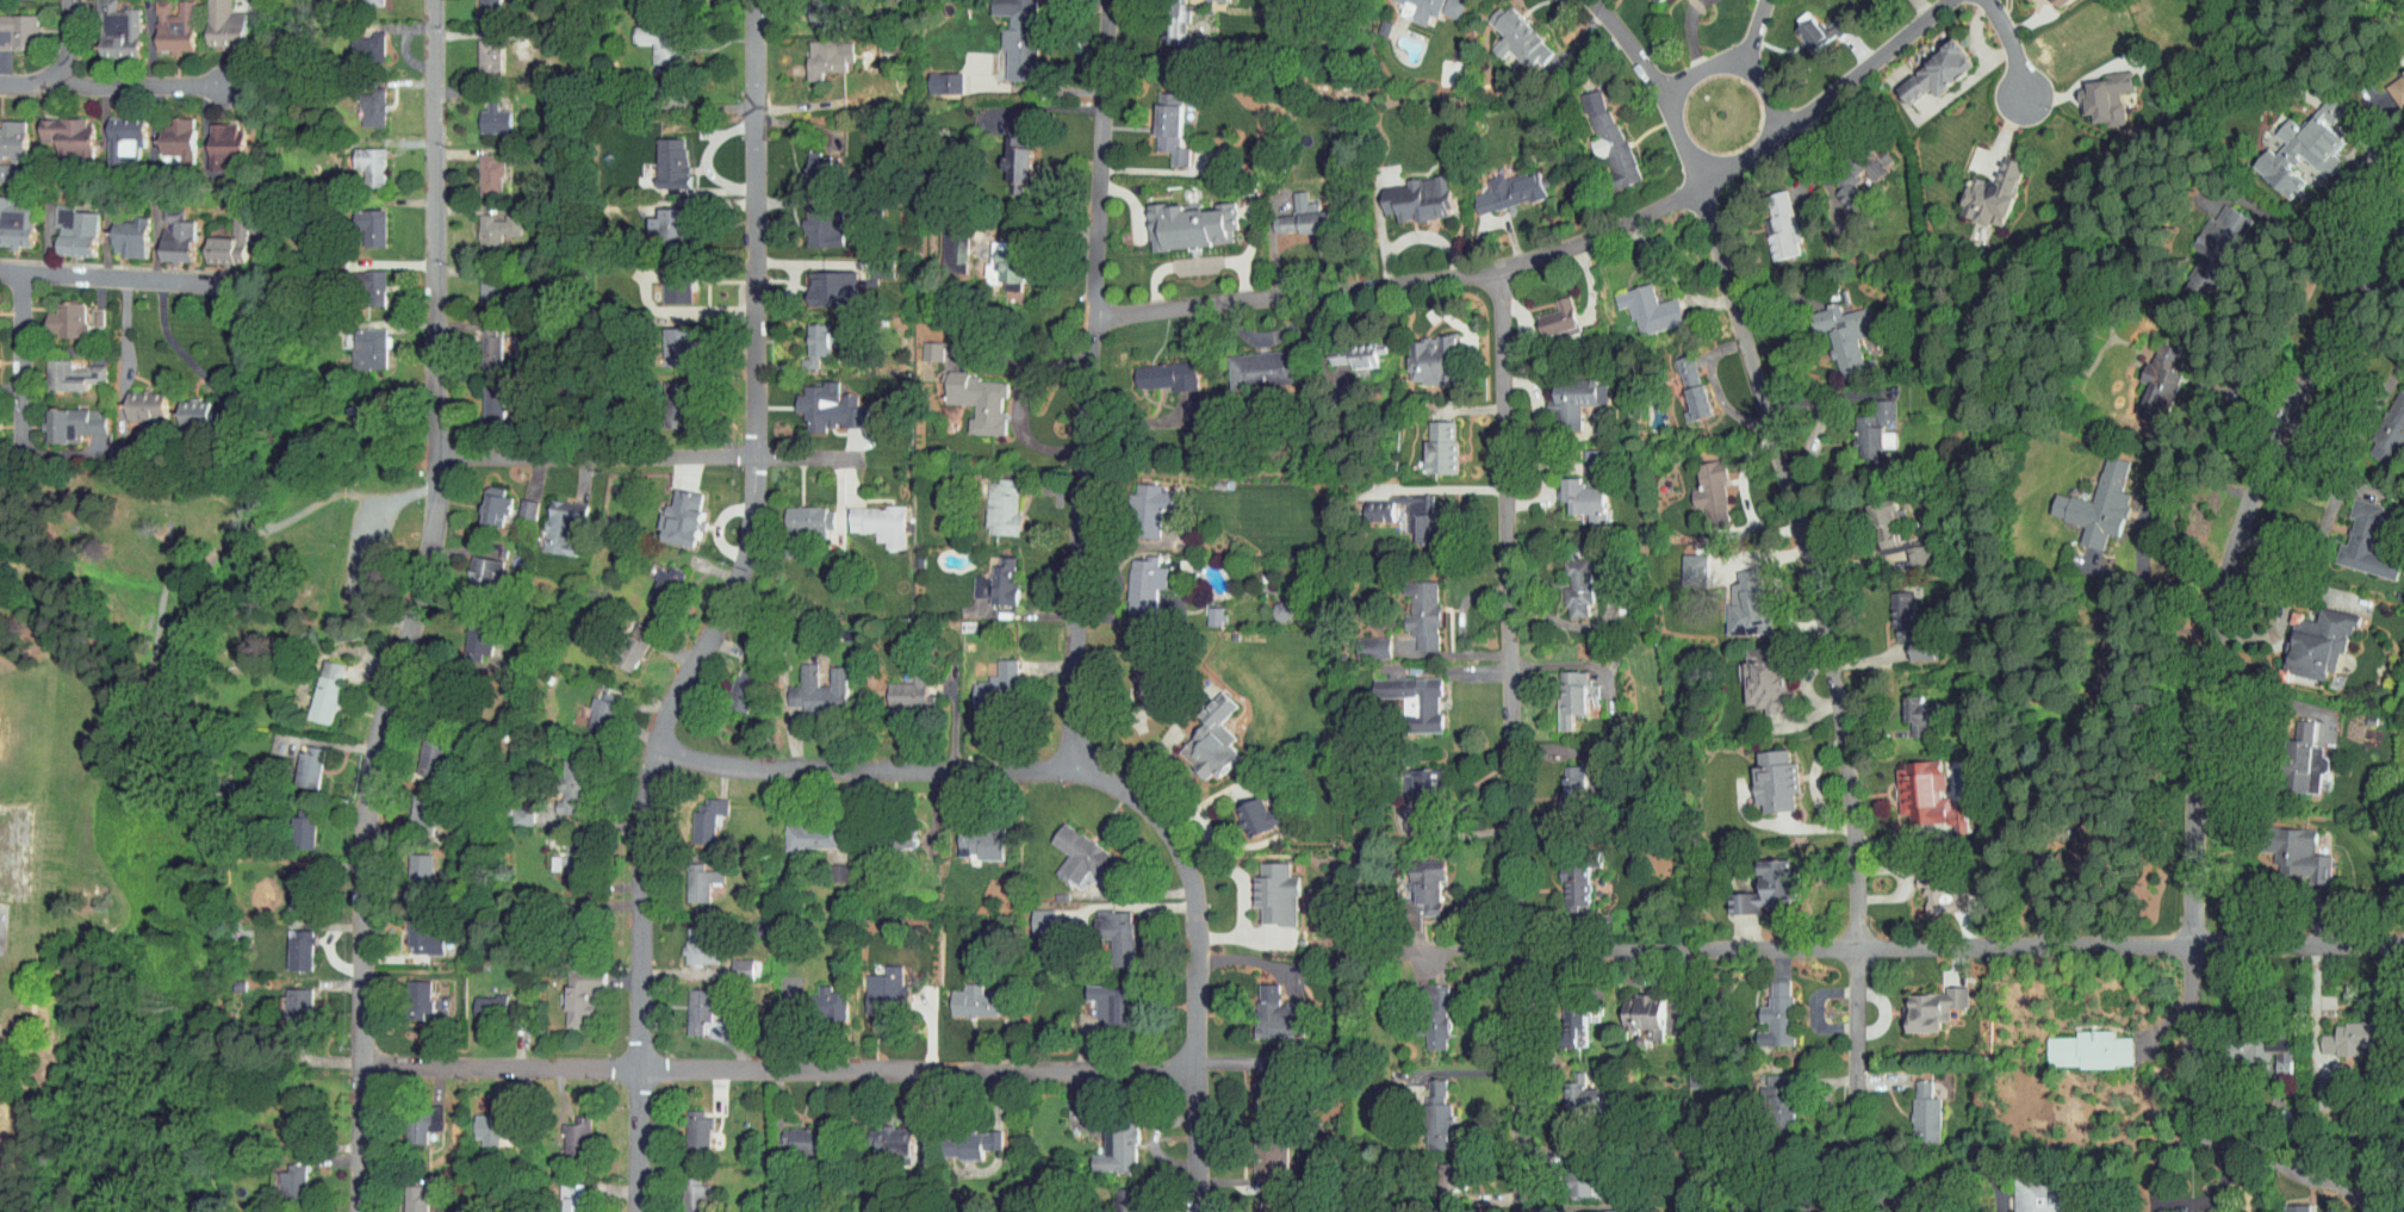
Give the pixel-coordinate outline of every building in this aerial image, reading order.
[(102,1),(103,0),(86,0),(85,49),(126,50),(127,1),(102,1)] [(166,7),(158,7),(158,0),(144,0),(144,42),(180,43),(181,0),(166,0),(166,7)] [(218,0),(195,0),(196,40),(232,39),(231,5),(218,5),(218,0)] [(467,11),(486,10),(485,0),(467,0),(467,11)] [(816,15),(817,0),(797,0),(796,14),(816,15)] [(1023,74),(1025,0),(980,0),(980,7),(998,8),(997,23),(990,23),(990,42),(995,42),(994,73),(1023,74)] [(1413,18),(1419,3),(1446,13),(1451,0),(1390,0),(1387,7),(1413,18)] [(1478,42),(1488,52),(1496,44),(1520,67),(1542,45),(1497,0),(1487,0),(1474,13),(1491,29),(1478,42)] [(1175,37),(1176,2),(1159,1),(1158,19),(1149,19),(1148,36),(1175,37)] [(0,7),(0,42),(11,42),(11,37),(24,37),(24,7),(0,7)] [(1803,45),(1819,31),(1799,9),(1783,23),(1803,45)] [(625,37),(640,37),(640,56),(666,56),(666,19),(625,19),(625,37)] [(338,30),(338,55),(372,55),(372,24),(359,24),(359,30),(338,30)] [(466,31),(465,63),(487,64),(488,31),(466,31)] [(1886,78),(1900,97),(1919,81),(1925,89),(1967,57),(1947,31),(1886,78)] [(810,65),(834,65),(834,55),(840,55),(840,34),(795,34),(796,74),(810,73),(810,65)] [(2388,99),(2403,89),(2403,58),(2374,77),(2388,99)] [(2113,117),(2110,84),(2123,83),(2121,63),(2094,66),(2095,72),(2076,74),(2077,80),(2068,81),(2070,107),(2084,106),(2085,115),(2101,113),(2101,117),(2113,117)] [(949,86),(949,65),(917,66),(918,87),(949,86)] [(1626,174),(1591,79),(1567,89),(1583,131),(1602,183),(1626,174)] [(348,119),(372,119),(373,82),(348,82),(348,119)] [(1171,86),(1146,84),(1143,143),(1159,144),(1158,157),(1176,158),(1177,140),(1168,139),(1171,86)] [(2281,192),(2296,174),(2281,161),(2291,149),(2317,170),(2331,153),(2322,146),(2336,129),(2322,117),(2333,103),(2318,90),(2292,121),(2278,110),(2264,127),(2275,136),(2265,148),(2258,141),(2242,160),(2281,192)] [(497,103),(485,104),(485,92),(475,92),(475,103),(468,103),(468,125),(497,124),(497,103)] [(96,157),(111,157),(111,149),(125,149),(125,140),(132,140),(132,110),(96,111),(96,157)] [(150,148),(169,147),(169,156),(182,155),(180,110),(160,111),(160,117),(148,118),(150,148)] [(77,111),(28,111),(28,132),(46,131),(46,148),(78,148),(77,111)] [(13,155),(13,113),(0,113),(0,154),(13,155)] [(1018,174),(1020,140),(1013,140),(1014,114),(996,113),(995,164),(997,164),(996,186),(1007,187),(1008,174),(1018,174)] [(199,117),(198,162),(221,163),(221,155),(232,155),(232,118),(199,117)] [(645,181),(675,181),(675,130),(645,131),(645,181)] [(372,141),(341,141),(342,168),(350,168),(350,178),(372,178),(372,141)] [(1821,172),(1829,182),(1823,186),(1836,203),(1853,191),(1841,175),(1856,164),(1864,174),(1878,164),(1862,142),(1821,172)] [(821,180),(822,147),(796,146),(795,179),(821,180)] [(491,185),(489,147),(466,148),(467,186),(491,185)] [(2013,154),(1994,148),(1986,175),(1961,168),(1950,208),(1995,220),(2013,154)] [(1466,207),(1538,188),(1531,161),(1475,175),(1477,183),(1461,188),(1466,207)] [(1374,207),(1387,206),(1388,214),(1408,212),(1408,213),(1442,210),(1438,168),(1394,172),(1395,178),(1372,180),(1374,207)] [(1761,253),(1788,247),(1784,234),(1788,233),(1784,215),(1781,216),(1773,183),(1754,188),(1759,210),(1751,212),(1761,253)] [(1263,228),(1320,224),(1318,203),(1306,203),(1306,196),(1295,196),(1294,184),(1280,185),(1282,207),(1262,209),(1263,228)] [(18,240),(20,196),(0,195),(0,240),(18,240)] [(1221,237),(1220,222),(1225,222),(1223,195),(1203,196),(1203,201),(1172,203),(1172,195),(1136,198),(1139,243),(1221,237)] [(84,205),(61,204),(61,198),(41,197),(41,219),(47,220),(46,248),(82,250),(84,205)] [(2192,246),(2177,276),(2204,288),(2241,211),(2212,197),(2204,213),(2196,209),(2181,240),(2192,246)] [(179,256),(181,214),(170,214),(170,201),(150,200),(150,214),(160,214),(159,224),(149,224),(148,255),(179,256)] [(636,210),(636,228),(673,229),(673,201),(645,200),(645,211),(636,210)] [(830,239),(829,200),(793,200),(793,240),(830,239)] [(343,202),(342,238),(372,239),(373,203),(343,202)] [(233,258),(235,205),(220,205),(219,230),(195,229),(194,257),(233,258)] [(480,207),(467,206),(466,235),(489,236),(489,228),(510,228),(510,208),(492,207),(492,213),(480,213),(480,207)] [(134,210),(121,209),(121,214),(101,213),(100,248),(133,250),(134,210)] [(930,266),(953,266),(954,221),(931,221),(930,266)] [(985,264),(991,264),(990,283),(1011,283),(1012,240),(985,239),(985,264)] [(651,297),(679,296),(678,258),(650,258),(651,297)] [(373,263),(350,263),(349,298),(372,299),(373,263)] [(844,265),(797,264),(796,298),(843,299),(844,265)] [(467,269),(467,296),(497,296),(496,269),(467,269)] [(1669,290),(1646,296),(1641,277),(1602,287),(1605,301),(1615,299),(1618,312),(1624,310),(1628,328),(1675,316),(1669,290)] [(1569,319),(1560,288),(1545,293),(1548,303),(1527,309),(1532,329),(1569,319)] [(46,296),(47,305),(34,306),(35,330),(74,329),(73,295),(46,296)] [(1855,300),(1829,307),(1826,298),(1799,305),(1804,327),(1815,324),(1827,371),(1861,362),(1859,352),(1850,354),(1844,332),(1850,330),(1847,317),(1859,313),(1855,300)] [(91,319),(91,302),(79,302),(80,319),(91,319)] [(818,317),(796,316),(795,352),(789,352),(789,361),(805,362),(806,348),(818,349),(818,338),(825,338),(825,328),(817,328),(818,317)] [(652,358),(682,359),(683,321),(653,321),(652,358)] [(373,322),(341,322),(342,362),(374,362),(373,322)] [(469,323),(469,360),(488,360),(488,323),(469,323)] [(1398,376),(1447,375),(1446,329),(1397,330),(1398,376)] [(2150,416),(2170,367),(2160,363),(2170,340),(2151,332),(2122,405),(2150,416)] [(931,335),(910,334),(910,353),(930,353),(931,335)] [(1318,357),(1339,356),(1339,361),(1367,360),(1366,346),(1375,346),(1374,337),(1317,339),(1318,357)] [(1288,376),(1286,344),(1217,348),(1219,380),(1288,376)] [(1701,409),(1694,376),(1688,377),(1681,348),(1664,351),(1676,404),(1671,405),(1673,415),(1701,409)] [(92,359),(58,360),(58,352),(34,352),(34,383),(73,383),(73,377),(92,376),(92,359)] [(1187,383),(1185,356),(1124,359),(1125,382),(1163,380),(1163,385),(1187,383)] [(964,397),(963,411),(957,411),(957,426),(993,428),(993,404),(989,404),(989,390),(995,390),(995,374),(956,373),(956,364),(935,364),(934,396),(964,397)] [(2381,458),(2396,429),(2403,433),(2403,365),(2402,364),(2359,446),(2381,458)] [(1544,372),(1544,393),(1536,393),(1536,420),(1569,420),(1569,397),(1597,397),(1597,377),(1587,377),(1587,372),(1544,372)] [(854,420),(854,400),(844,400),(845,387),(825,387),(826,374),(811,374),(811,379),(792,378),(791,387),(784,387),(783,405),(794,405),(793,425),(813,426),(813,419),(854,420)] [(677,375),(653,376),(654,421),(678,420),(677,375)] [(489,379),(471,380),(471,413),(489,412),(489,379)] [(153,411),(152,384),(114,385),(115,412),(153,411)] [(167,392),(167,420),(197,421),(198,393),(167,392)] [(1843,410),(1846,453),(1871,451),(1870,439),(1883,439),(1883,425),(1873,426),(1872,413),(1884,412),(1883,392),(1861,393),(1862,409),(1843,410)] [(341,416),(367,418),(368,395),(335,393),(334,408),(341,408),(341,416)] [(69,435),(68,427),(92,426),(92,402),(32,403),(33,436),(69,435)] [(1446,414),(1416,414),(1415,465),(1445,465),(1446,414)] [(2083,494),(2045,486),(2040,509),(2074,517),(2069,538),(2091,542),(2095,527),(2109,530),(2119,486),(2110,485),(2117,453),(2093,448),(2083,494)] [(1682,501),(1693,499),(1696,520),(1718,517),(1710,453),(1687,456),(1690,482),(1680,483),(1682,501)] [(1596,479),(1571,480),(1571,471),(1551,471),(1552,495),(1558,495),(1559,507),(1578,507),(1578,516),(1597,515),(1596,479)] [(974,527),(1009,527),(1010,507),(1005,506),(1005,474),(976,473),(974,527)] [(1149,477),(1127,476),(1125,530),(1147,531),(1148,502),(1157,502),(1157,485),(1149,485),(1149,477)] [(498,490),(491,490),(492,481),(474,479),(470,516),(489,518),(490,507),(496,508),(498,490)] [(649,534),(685,539),(690,504),(687,503),(690,485),(661,481),(657,507),(649,505),(646,523),(651,523),(649,534)] [(1395,496),(1396,526),(1405,526),(1405,534),(1430,534),(1429,506),(1421,506),(1421,488),(1384,489),(1384,496),(1395,496)] [(2384,572),(2389,554),(2359,547),(2371,498),(2342,491),(2337,511),(2342,512),(2336,538),(2330,537),(2325,557),(2384,572)] [(522,512),(525,495),(508,492),(505,510),(522,512)] [(1858,497),(1868,545),(1884,542),(1879,516),(1893,513),(1891,501),(1887,502),(1884,492),(1858,497)] [(559,548),(565,496),(538,493),(532,545),(559,548)] [(1382,512),(1381,493),(1355,494),(1356,514),(1382,512)] [(773,501),(774,525),(822,524),(822,500),(773,501)] [(894,500),(837,500),(837,525),(864,525),(864,535),(874,535),(874,543),(894,543),(894,500)] [(1916,538),(1894,542),(1898,560),(1920,555),(1916,538)] [(1671,580),(1696,581),(1696,548),(1671,548),(1671,580)] [(489,554),(460,549),(455,578),(484,583),(489,554)] [(1155,560),(1146,560),(1146,549),(1135,549),(1135,553),(1118,552),(1116,605),(1144,606),(1144,581),(1155,582),(1155,560)] [(1005,550),(982,550),(981,597),(1003,598),(1005,550)] [(1552,554),(1553,569),(1558,569),(1559,580),(1552,580),(1553,601),(1557,600),(1558,611),(1577,610),(1576,597),(1581,597),(1578,552),(1552,554)] [(646,562),(636,593),(659,600),(671,564),(657,560),(655,564),(646,562)] [(1716,628),(1756,627),(1755,562),(1730,563),(1731,608),(1715,608),(1716,628)] [(1427,574),(1398,574),(1399,608),(1392,608),(1392,623),(1402,623),(1403,644),(1427,643),(1426,621),(1427,621),(1427,574)] [(1879,586),(1882,635),(1898,634),(1899,654),(1926,652),(1925,631),(1906,632),(1902,584),(1879,586)] [(1258,597),(1263,616),(1282,611),(1276,592),(1258,597)] [(1195,619),(1211,619),(1211,600),(1195,600),(1195,619)] [(2315,673),(2317,664),(2324,665),(2328,644),(2336,646),(2344,608),(2310,601),(2307,613),(2285,608),(2273,664),(2315,673)] [(478,648),(479,618),(455,616),(454,647),(478,648)] [(605,658),(621,666),(637,633),(620,625),(605,658)] [(1736,700),(1755,699),(1756,706),(1775,705),(1773,639),(1734,641),(1736,700)] [(332,657),(310,652),(297,713),(319,718),(332,657)] [(1004,652),(986,652),(986,678),(1004,678),(1004,652)] [(1120,658),(1135,711),(1157,705),(1142,652),(1120,658)] [(834,704),(834,660),(818,660),(818,680),(804,680),(804,657),(787,657),(787,680),(776,680),(776,699),(791,698),(791,704),(834,704)] [(716,704),(737,708),(745,666),(724,662),(716,704)] [(1548,724),(1562,724),(1561,707),(1578,707),(1577,664),(1547,665),(1548,724)] [(876,676),(876,702),(923,701),(922,688),(914,688),(914,666),(902,667),(902,676),(876,676)] [(1432,725),(1431,707),(1426,707),(1426,690),(1432,690),(1431,671),(1359,672),(1359,691),(1398,691),(1398,701),(1396,701),(1396,726),(1432,725)] [(984,703),(983,684),(961,685),(962,704),(984,703)] [(1209,717),(1225,698),(1210,684),(1189,707),(1196,714),(1167,746),(1200,776),(1226,746),(1217,738),(1224,731),(1209,717)] [(589,692),(582,690),(574,720),(587,724),(590,713),(601,715),(607,690),(591,686),(589,692)] [(1899,731),(1914,730),(1914,723),(1925,723),(1924,696),(1910,696),(1910,689),(1893,690),(1893,715),(1898,715),(1899,731)] [(2302,715),(2284,713),(2280,784),(2308,785),(2309,766),(2316,766),(2317,751),(2310,750),(2311,740),(2301,739),(2302,715)] [(405,768),(428,771),(433,732),(411,729),(405,768)] [(285,779),(308,780),(310,742),(287,741),(285,779)] [(1784,803),(1782,786),(1788,786),(1785,755),(1778,756),(1777,743),(1746,745),(1748,760),(1742,760),(1746,798),(1752,798),(1753,806),(1784,803)] [(551,753),(551,791),(573,791),(573,752),(551,753)] [(1885,758),(1889,809),(1898,808),(1899,818),(1941,815),(1942,829),(1956,828),(1953,796),(1938,797),(1937,787),(1933,787),(1930,754),(1885,758)] [(1393,785),(1401,785),(1401,791),(1431,790),(1430,762),(1392,763),(1393,785)] [(422,823),(423,788),(400,787),(400,823),(422,823)] [(703,831),(703,808),(715,808),(715,792),(685,793),(686,831),(703,831)] [(1260,818),(1270,815),(1266,801),(1254,804),(1250,792),(1226,799),(1235,832),(1262,824),(1260,818)] [(520,818),(520,802),(500,801),(500,818),(520,818)] [(773,841),(828,842),(828,819),(773,818),(773,841)] [(1102,845),(1049,819),(1040,838),(1056,846),(1046,868),(1068,878),(1076,862),(1090,869),(1102,845)] [(991,853),(992,822),(947,821),(947,848),(966,848),(966,853),(991,853)] [(2319,848),(2304,847),(2305,822),(2267,821),(2265,871),(2318,873),(2319,848)] [(902,841),(903,828),(883,827),(883,840),(902,841)] [(397,869),(419,869),(418,846),(396,847),(397,869)] [(1750,854),(1750,886),(1719,887),(1720,908),(1749,907),(1749,900),(1787,899),(1786,863),(1779,863),(1779,853),(1750,854)] [(1429,909),(1429,873),(1433,873),(1433,854),(1398,854),(1398,885),(1404,885),(1404,897),(1411,897),(1411,909),(1429,909)] [(1248,856),(1249,870),(1242,870),(1242,900),(1250,900),(1250,919),(1285,918),(1284,869),(1277,870),(1277,856),(1248,856)] [(1578,899),(1578,859),(1553,858),(1552,905),(1567,905),(1568,899),(1578,899)] [(274,903),(293,903),(294,862),(275,862),(274,903)] [(675,895),(697,896),(697,876),(711,876),(712,865),(675,864),(675,895)] [(1957,885),(1935,885),(1935,870),(1907,870),(1908,888),(1915,888),(1916,906),(1958,905),(1957,885)] [(1041,902),(1021,903),(1021,929),(1042,928),(1041,902)] [(1121,960),(1120,905),(1085,905),(1085,931),(1099,931),(1099,960),(1121,960)] [(706,957),(707,929),(694,929),(695,922),(674,921),(673,956),(706,957)] [(397,948),(430,948),(430,923),(397,923),(397,948)] [(276,963),(300,964),(300,924),(284,924),(284,931),(277,931),(276,963)] [(746,954),(720,954),(720,969),(746,969),(746,954)] [(890,1000),(891,959),(873,958),(873,968),(854,968),(854,1007),(870,1007),(870,1000),(890,1000)] [(588,981),(588,964),(556,963),(555,1021),(574,1021),(574,1007),(581,1007),(582,981),(588,981)] [(1782,1039),(1780,974),(1758,975),(1758,999),(1749,999),(1749,1016),(1759,1016),(1759,1026),(1746,1026),(1746,1040),(1782,1039)] [(419,1006),(418,975),(396,975),(396,1013),(411,1013),(411,1006),(419,1006)] [(938,1009),(995,1009),(995,985),(969,985),(969,977),(951,977),(951,984),(939,984),(938,1009)] [(1247,1032),(1291,1030),(1290,995),(1267,996),(1267,977),(1245,978),(1247,1032)] [(833,1015),(834,985),(819,984),(819,979),(806,978),(806,1014),(833,1015)] [(1436,1043),(1435,978),(1412,979),(1414,1043),(1436,1043)] [(1085,993),(1085,1012),(1094,1012),(1094,1023),(1121,1023),(1121,980),(1075,980),(1075,993),(1085,993)] [(1957,1001),(1957,980),(1935,981),(1935,987),(1898,988),(1899,1026),(1930,1025),(1930,1015),(1938,1015),(1938,1001),(1957,1001)] [(299,982),(275,983),(276,1025),(299,1025),(299,982)] [(691,1015),(699,1015),(699,1007),(705,1007),(704,982),(675,983),(676,1029),(691,1028),(691,1015)] [(462,990),(463,1013),(495,1013),(494,989),(462,990)] [(1613,1023),(1638,1023),(1638,1035),(1654,1035),(1653,990),(1612,991),(1613,1023)] [(1574,1000),(1556,1000),(1557,1041),(1575,1041),(1574,1000)] [(2325,1028),(2309,1029),(2310,1048),(2349,1047),(2349,1041),(2364,1040),(2363,1015),(2325,1016),(2325,1028)] [(2120,1032),(2097,1032),(2097,1024),(2064,1024),(2064,1030),(2037,1030),(2037,1059),(2120,1059),(2120,1032)] [(1574,1083),(1573,1065),(1555,1066),(1556,1103),(1591,1102),(1591,1082),(1574,1083)] [(1782,1113),(1783,1087),(1773,1087),(1773,1069),(1758,1068),(1757,1113),(1782,1113)] [(1435,1142),(1435,1128),(1441,1128),(1440,1097),(1433,1097),(1433,1073),(1415,1074),(1417,1143),(1435,1142)] [(1929,1091),(1919,1091),(1919,1074),(1903,1074),(1902,1135),(1928,1136),(1929,1091)] [(2307,1103),(2330,1103),(2331,1075),(2308,1074),(2307,1103)] [(465,1138),(496,1138),(496,1105),(473,1105),(473,1101),(465,1101),(465,1138)] [(698,1139),(698,1111),(691,1111),(691,1104),(675,1103),(674,1139),(698,1139)] [(552,1117),(551,1148),(576,1149),(578,1110),(563,1110),(562,1118),(552,1117)] [(414,1137),(415,1112),(394,1112),(393,1137),(414,1137)] [(1081,1164),(1125,1163),(1124,1117),(1093,1118),(1093,1148),(1081,1148),(1081,1164)] [(770,1121),(770,1145),(811,1146),(811,1123),(770,1121)] [(856,1123),(856,1139),(864,1139),(864,1149),(901,1148),(901,1122),(856,1123)] [(989,1126),(932,1126),(933,1152),(970,1151),(970,1143),(989,1143),(989,1126)] [(1274,1137),(1243,1137),(1244,1181),(1274,1180),(1274,1137)] [(268,1165),(269,1195),(293,1195),(292,1157),(276,1158),(276,1165),(268,1165)] [(1452,1157),(1430,1157),(1431,1179),(1453,1178),(1452,1157)] [(1580,1189),(1579,1163),(1558,1164),(1559,1190),(1580,1189)] [(688,1171),(673,1171),(672,1207),(694,1208),(695,1179),(687,1179),(688,1171)] [(2056,1187),(2049,1187),(2049,1172),(2003,1174),(2004,1211),(2056,1211),(2056,1187)] [(547,1211),(570,1211),(571,1178),(548,1177),(547,1211)] [(414,1179),(392,1179),(392,1211),(414,1211),(414,1179)] [(1101,1183),(1101,1211),(1126,1211),(1125,1183),(1101,1183)] [(2297,1198),(2275,1199),(2275,1211),(2297,1211),(2297,1198)]
